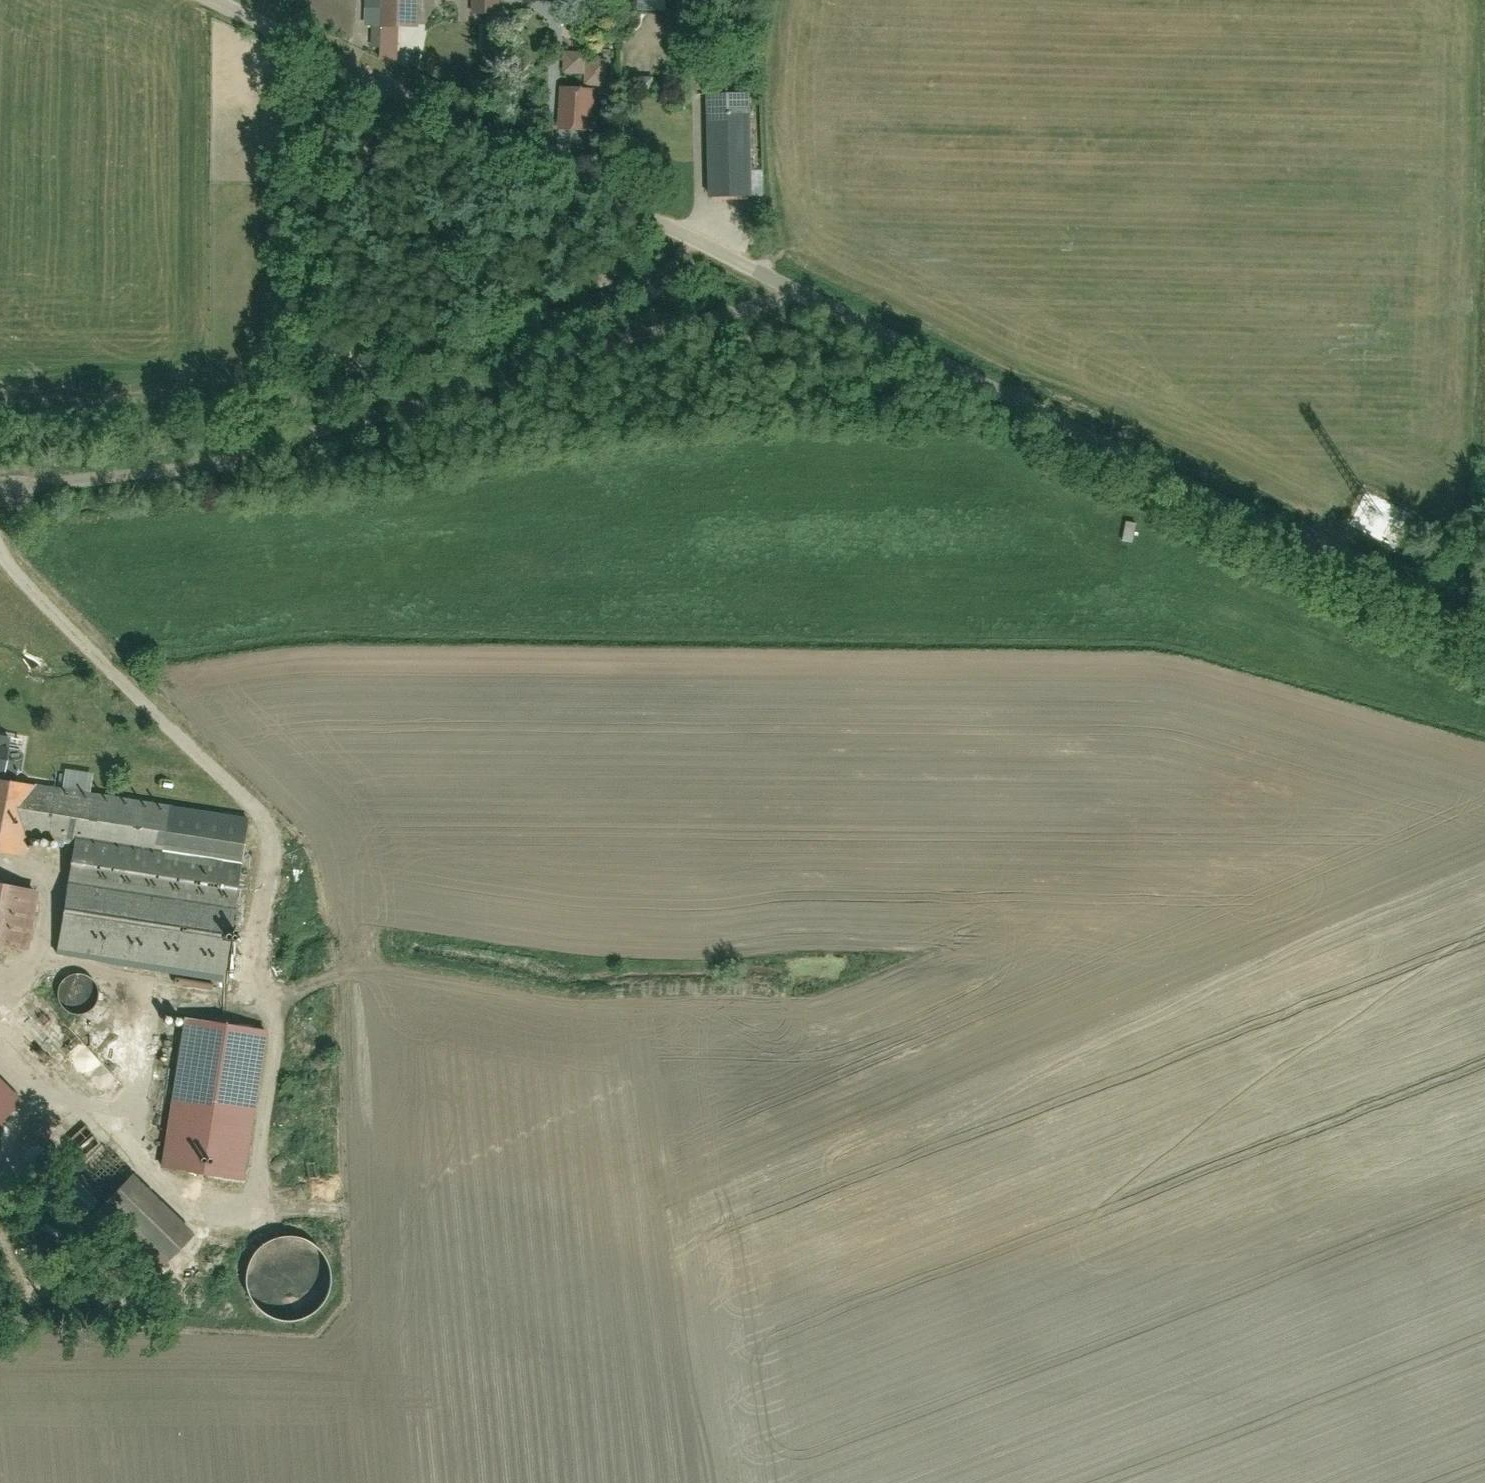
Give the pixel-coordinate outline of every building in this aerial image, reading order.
[(366,11),(386,11),(386,0),(366,0),(366,11)] [(423,0),(389,0),(390,30),(424,29),(423,0)] [(504,0),(474,0),(475,31),(505,30),(504,0)] [(604,0),(585,0),(587,18),(605,16),(604,0)] [(601,90),(563,92),(565,137),(603,135),(601,90)] [(710,98),(712,199),(759,198),(756,97),(710,98)] [(23,861),(26,842),(77,850),(59,956),(224,982),(241,878),(246,879),(255,823),(19,785),(26,742),(0,737),(0,857),(23,861)] [(38,954),(48,891),(0,884),(0,949),(38,954)] [(62,993),(64,1006),(74,1015),(87,1017),(95,1013),(102,1006),(104,994),(100,983),(89,975),(77,975),(67,982),(62,993)] [(264,1028),(183,1016),(163,1164),(244,1175),(264,1028)] [(137,1173),(106,1201),(166,1268),(198,1239),(137,1173)]
